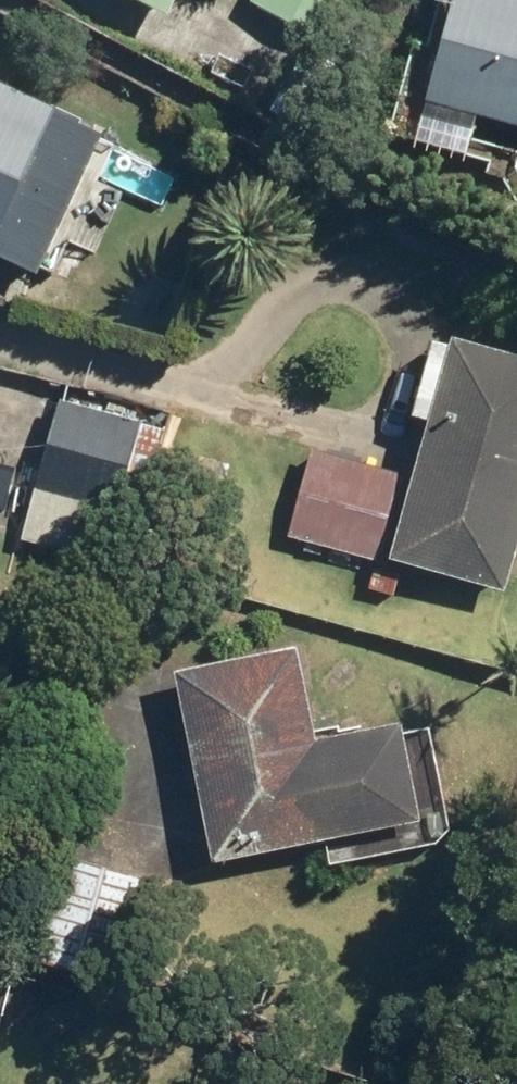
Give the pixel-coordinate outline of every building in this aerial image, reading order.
[(169,19),(179,0),(133,0),(169,19)] [(251,4),(332,48),(359,0),(254,0),(251,4)] [(427,107),(516,131),(516,0),(455,0),(427,107)] [(38,278),(106,136),(0,86),(0,260),(38,278)] [(455,343),(453,349),(436,344),(414,420),(430,425),(391,563),(506,596),(516,556),(516,360),(455,343)] [(166,431),(61,403),(24,541),(97,560),(110,511),(119,513),(122,501),(146,507),(166,431)] [(401,478),(314,454),(290,539),(377,563),(401,478)] [(298,652),(175,676),(214,867),(422,826),(402,727),(317,744),(298,652)] [(152,882),(76,862),(49,968),(124,987),(152,882)]
